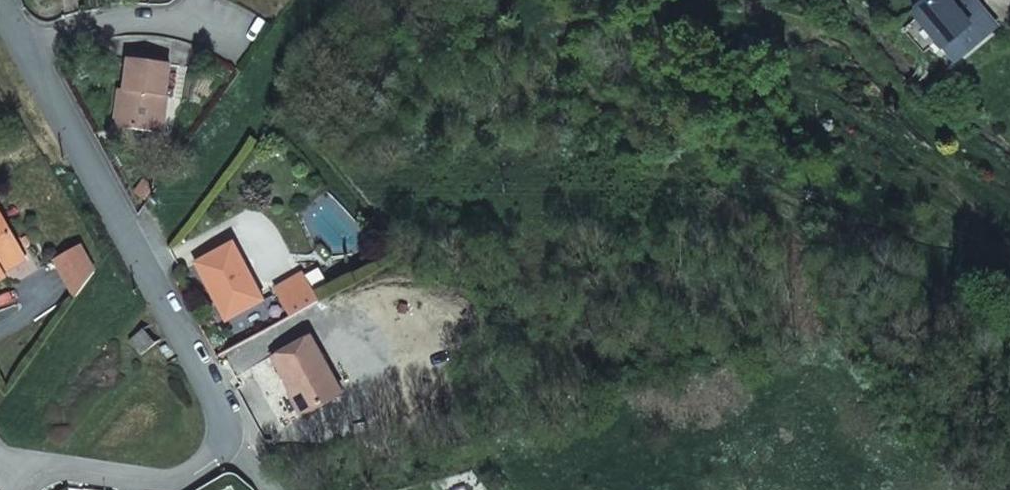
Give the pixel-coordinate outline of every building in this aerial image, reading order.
[(913,7),(954,57),(981,36),(968,20),(977,12),(968,0),(922,0),(913,7)] [(159,95),(166,97),(172,63),(132,56),(126,87),(121,86),(114,123),(152,130),(159,95)] [(164,132),(171,97),(166,97),(159,95),(152,130),(164,132)] [(22,259),(0,219),(0,285),(6,281),(4,278),(0,271),(22,259)] [(239,316),(263,303),(234,244),(195,263),(210,293),(215,291),(228,319),(238,314),(239,316)] [(4,278),(26,265),(22,259),(0,271),(4,278)] [(265,307),(275,328),(316,306),(303,279),(274,293),(278,301),(265,307)] [(131,347),(145,359),(156,345),(143,333),(131,347)] [(339,400),(309,343),(270,362),(301,421),(339,400)]
